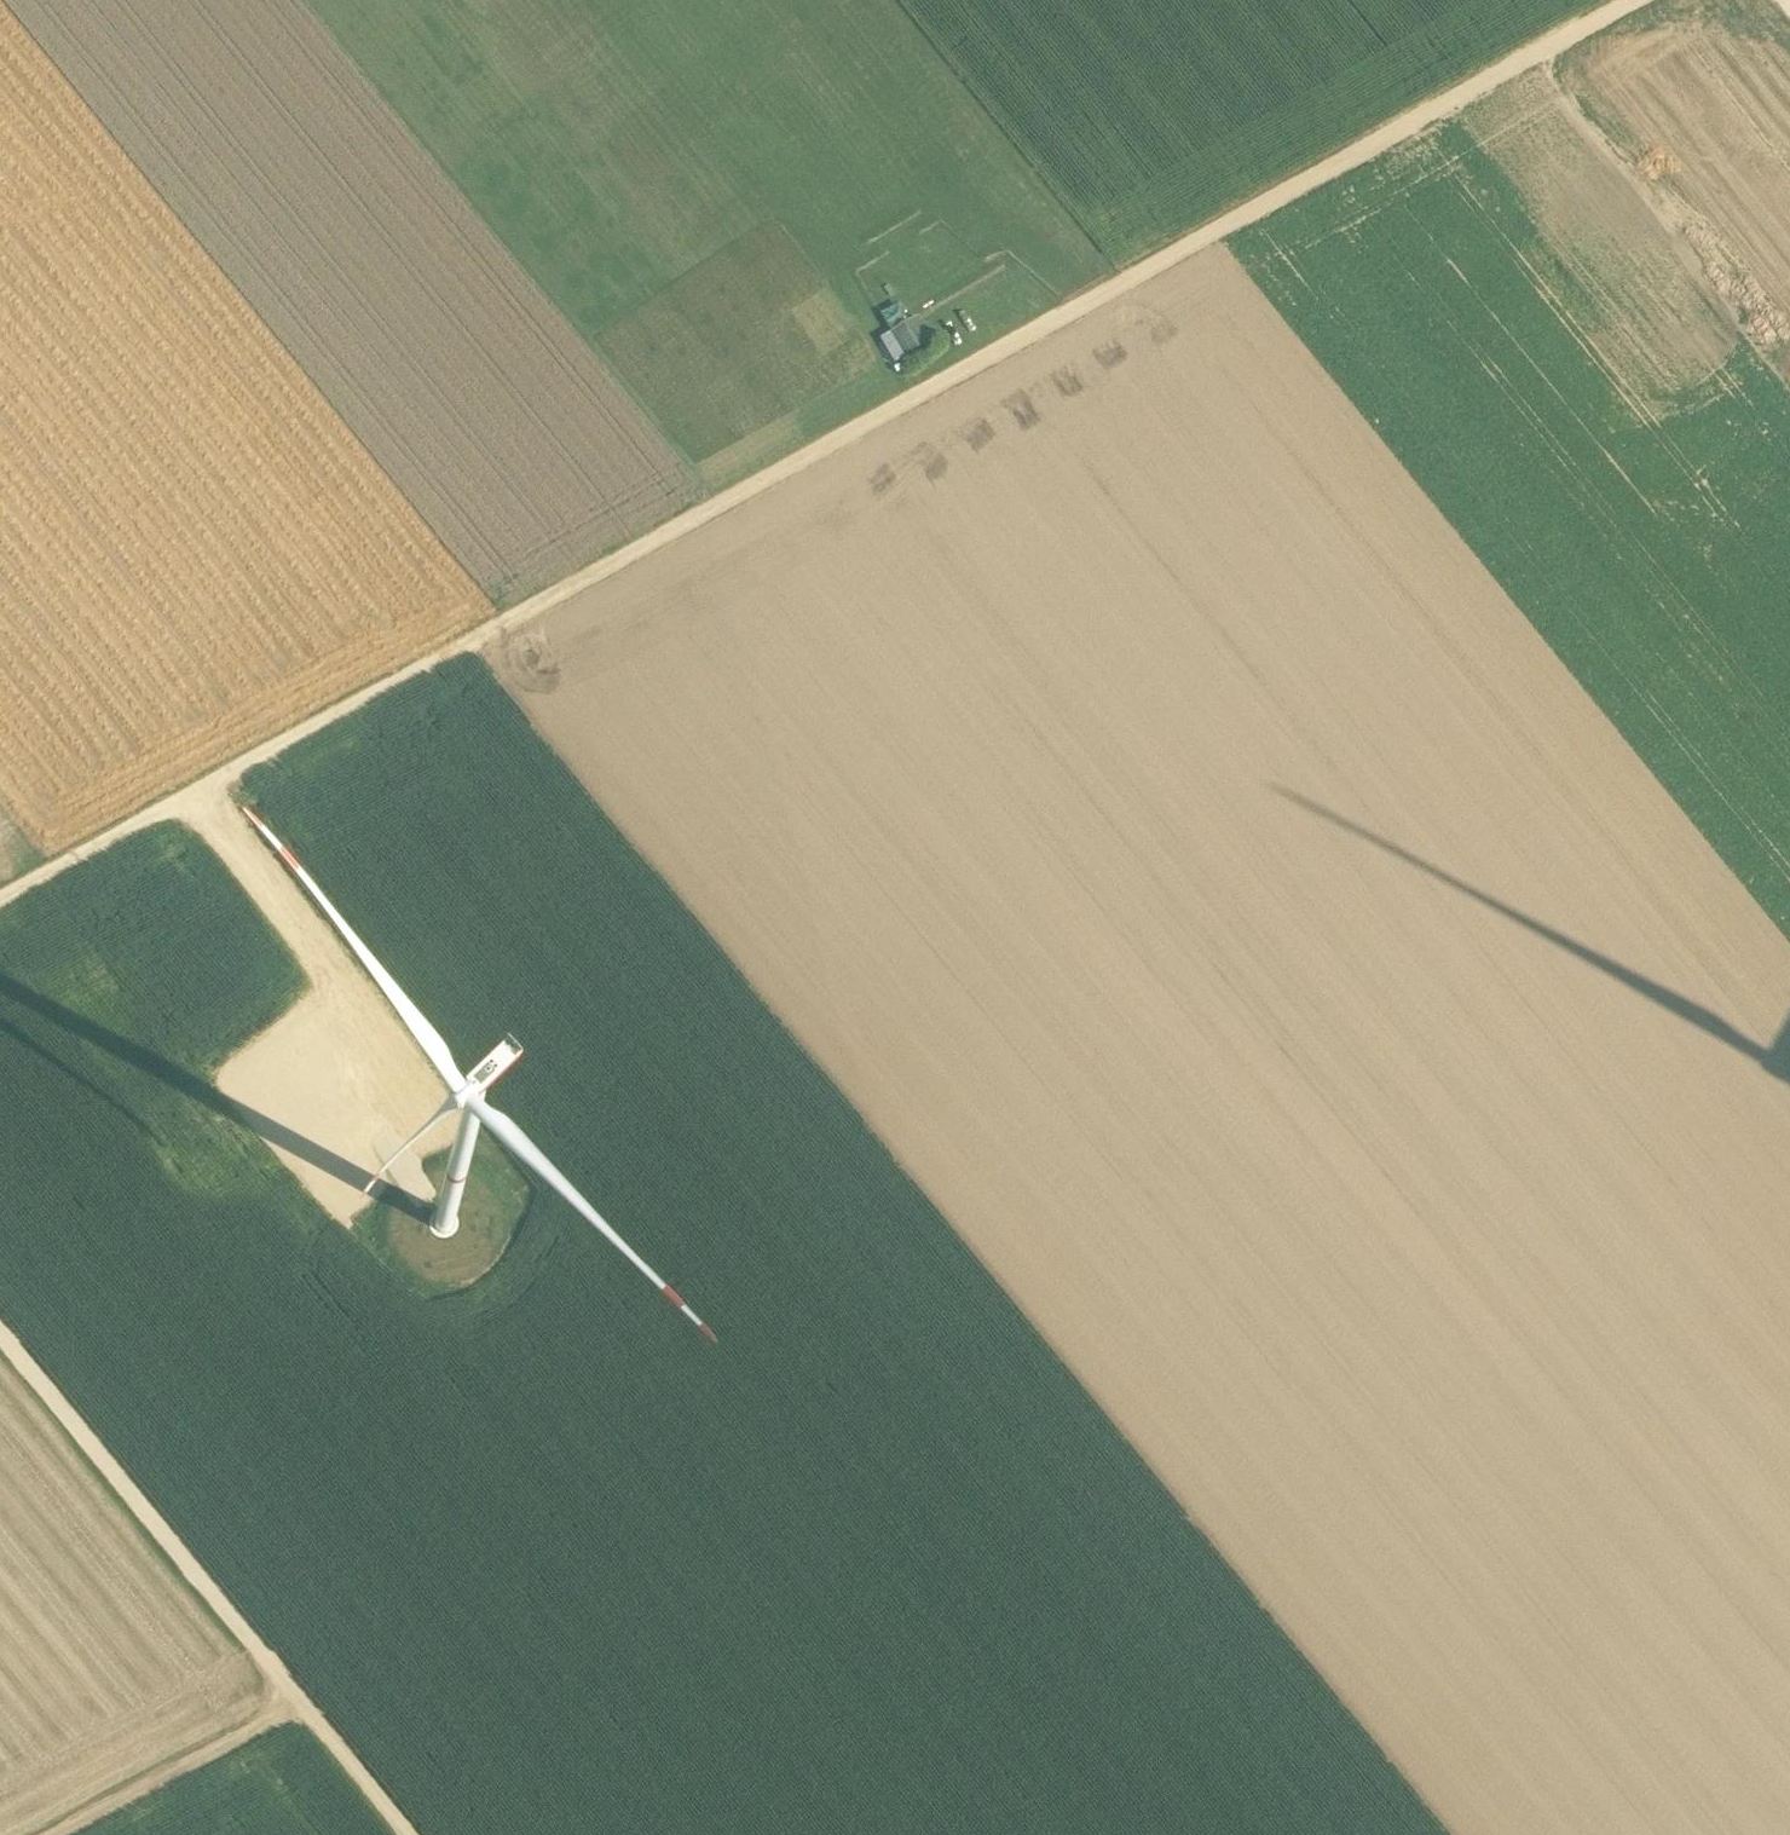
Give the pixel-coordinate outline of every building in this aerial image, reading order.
[(944,353),(930,329),(905,344),(919,367),(944,353)]
